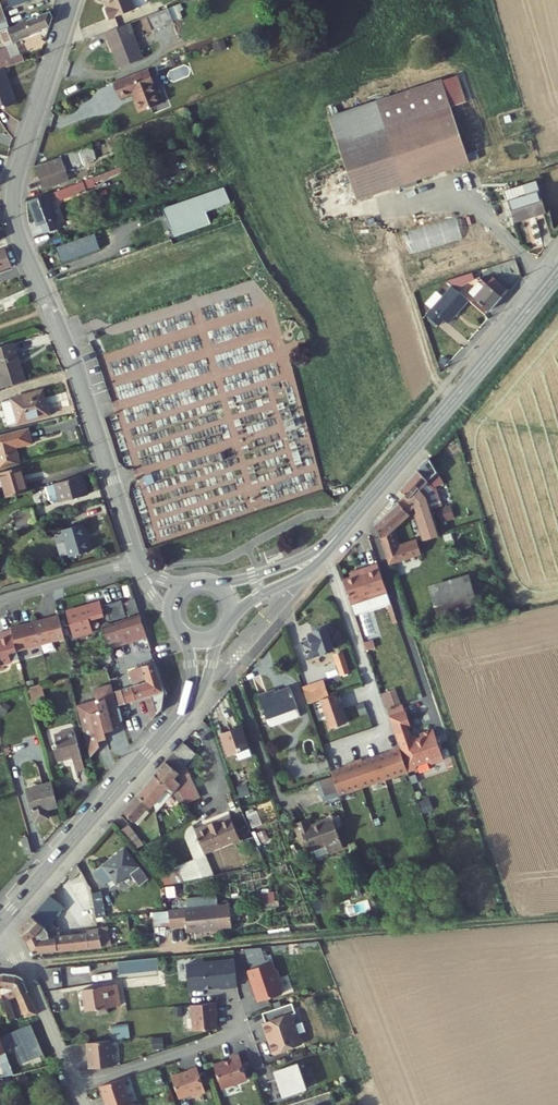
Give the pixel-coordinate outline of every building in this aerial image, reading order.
[(123,5),(118,7),(122,18),(147,8),(144,0),(121,0),(123,5)] [(170,11),(149,19),(154,33),(176,25),(170,11)] [(29,23),(9,31),(14,43),(50,28),(52,19),(52,16),(50,12),(28,21),(29,23)] [(132,26),(106,36),(112,51),(114,50),(122,70),(142,62),(132,36),(135,34),(132,26)] [(13,51),(10,44),(0,48),(0,56),(13,51)] [(0,56),(0,60),(4,70),(9,67),(18,63),(13,51),(0,56)] [(9,67),(4,70),(0,71),(0,80),(12,75),(9,67)] [(148,72),(112,86),(119,103),(133,98),(135,102),(133,103),(139,116),(160,108),(153,89),(154,89),(148,72)] [(12,75),(0,80),(0,110),(23,101),(12,75)] [(457,123),(442,78),(331,115),(348,167),(358,196),(469,159),(457,123)] [(92,145),(68,153),(73,168),(97,160),(92,145)] [(58,162),(34,171),(43,193),(66,183),(58,162)] [(129,167),(58,192),(61,201),(93,190),(93,189),(101,186),(101,183),(131,172),(129,167)] [(536,185),(506,195),(516,224),(546,214),(536,185)] [(163,208),(173,238),(212,225),(207,212),(231,204),(226,187),(163,208)] [(50,195),(28,203),(37,227),(42,225),(45,234),(62,228),(50,195)] [(458,217),(402,232),(408,253),(464,238),(458,217)] [(13,281),(3,253),(0,254),(0,286),(13,281)] [(465,282),(446,288),(452,293),(453,294),(468,288),(465,282)] [(483,286),(478,292),(484,297),(475,308),(488,319),(507,298),(494,287),(490,292),(483,286)] [(478,292),(469,303),(475,308),(484,297),(478,292)] [(469,308),(453,294),(452,293),(427,321),(439,332),(444,327),(449,331),(469,308)] [(89,337),(84,338),(86,346),(92,345),(89,337)] [(26,386),(14,348),(0,352),(0,377),(5,392),(26,386)] [(13,403),(20,428),(51,419),(44,395),(13,403)] [(0,440),(0,446),(32,438),(30,432),(0,440)] [(0,446),(0,474),(21,469),(17,452),(34,448),(32,438),(0,446)] [(405,493),(407,498),(412,510),(414,508),(425,498),(431,514),(442,510),(435,492),(443,489),(434,461),(405,493)] [(6,501),(26,495),(19,471),(0,476),(0,479),(6,501)] [(63,505),(89,498),(83,478),(48,489),(53,504),(62,502),(63,505)] [(407,498),(376,530),(389,570),(419,556),(414,543),(402,548),(396,543),(391,529),(412,510),(407,498)] [(425,498),(414,508),(430,551),(441,546),(431,514),(425,498)] [(21,528),(36,524),(33,511),(17,515),(21,528)] [(447,511),(437,514),(441,526),(451,523),(447,511)] [(71,560),(92,554),(84,526),(63,531),(71,560)] [(353,579),(345,582),(353,607),(366,602),(365,600),(373,598),(373,600),(387,595),(377,566),(364,571),(365,575),(359,577),(358,575),(352,577),(353,579)] [(478,601),(469,572),(428,584),(437,613),(478,601)] [(353,607),(357,617),(391,606),(387,595),(373,600),(373,598),(365,600),(366,602),(353,607)] [(74,638),(89,634),(86,622),(100,618),(103,625),(123,619),(118,603),(98,609),(97,605),(67,614),(74,638)] [(129,605),(122,607),(125,618),(133,616),(129,605)] [(60,617),(36,624),(43,649),(67,643),(60,617)] [(100,629),(106,651),(143,641),(138,622),(137,618),(100,629)] [(303,639),(310,659),(336,650),(326,622),(313,627),(314,629),(316,634),(311,636),(303,639)] [(36,624),(12,630),(13,632),(20,656),(43,649),(36,624)] [(13,632),(0,636),(0,673),(23,666),(20,656),(13,632)] [(92,659),(96,672),(103,670),(111,668),(107,655),(92,659)] [(330,659),(337,680),(345,677),(338,657),(330,659)] [(133,687),(117,692),(122,708),(141,702),(147,725),(157,714),(160,699),(150,665),(128,671),(133,687)] [(103,670),(106,682),(114,680),(111,668),(103,670)] [(28,685),(33,700),(43,697),(39,682),(28,685)] [(286,685),(256,696),(264,717),(294,706),(286,685)] [(79,704),(93,755),(101,747),(99,743),(106,741),(105,736),(112,734),(119,725),(115,712),(114,709),(107,686),(92,690),(95,700),(79,704)] [(306,709),(326,702),(320,686),(300,694),(306,709)] [(382,693),(387,708),(388,708),(401,703),(396,688),(382,693)] [(353,727),(342,697),(333,701),(325,704),(336,733),(353,727)] [(390,715),(406,710),(404,702),(401,703),(388,708),(390,715)] [(408,714),(391,719),(400,746),(408,771),(409,774),(416,771),(419,767),(428,763),(433,766),(443,763),(433,733),(419,737),(420,742),(417,743),(412,739),(409,730),(413,728),(408,714)] [(56,743),(60,758),(74,754),(78,768),(87,765),(76,724),(56,730),(60,742),(56,743)] [(251,754),(240,727),(218,736),(226,755),(236,751),(239,758),(251,754)] [(328,771),(336,794),(408,771),(400,746),(391,749),(391,751),(361,761),(360,758),(351,761),(342,764),(343,766),(328,771)] [(169,761),(124,813),(131,820),(147,802),(152,805),(156,801),(152,796),(164,782),(169,788),(172,787),(181,807),(186,806),(172,771),(176,768),(169,761)] [(324,761),(307,767),(310,774),(326,767),(324,761)] [(238,787),(241,796),(249,793),(245,784),(238,787)] [(56,788),(31,795),(40,826),(54,822),(51,814),(63,810),(56,788)] [(209,819),(196,825),(205,848),(241,833),(233,813),(211,822),(209,819)] [(308,819),(293,825),(301,845),(305,844),(308,852),(324,846),(328,854),(343,848),(331,818),(320,822),(321,824),(311,828),(308,819)] [(132,822),(125,829),(135,841),(145,837),(132,822)] [(125,850),(104,869),(119,885),(140,867),(125,850)] [(86,884),(80,886),(88,910),(96,908),(92,898),(86,884)] [(57,890),(22,930),(34,953),(110,943),(107,927),(59,932),(55,919),(69,900),(57,890)] [(260,892),(262,908),(278,906),(276,890),(260,892)] [(102,895),(92,898),(96,908),(100,918),(111,916),(102,895)] [(187,923),(188,930),(230,925),(227,901),(184,906),(187,923)] [(185,923),(187,923),(184,906),(152,911),(154,928),(185,923)] [(260,1002),(283,994),(279,982),(280,979),(278,972),(275,971),(270,957),(247,965),(251,978),(253,977),(255,983),(253,983),(260,1002)] [(157,960),(121,964),(122,976),(159,972),(158,967),(157,960)] [(221,989),(238,987),(235,961),(186,967),(189,991),(221,988),(221,989)] [(6,992),(12,1023),(17,1021),(10,998),(18,996),(27,1018),(38,1015),(23,981),(10,975),(2,976),(6,992)] [(124,986),(87,991),(90,1013),(103,1011),(104,1016),(115,1015),(114,1009),(127,1008),(124,986)] [(293,1003),(264,1013),(267,1023),(264,1023),(269,1036),(272,1035),(274,1041),(271,1042),(275,1054),(304,1044),(293,1015),(297,1013),(293,1003)] [(217,1004),(193,1006),(195,1032),(219,1029),(217,1013),(218,1013),(217,1004)] [(117,1030),(118,1041),(135,1039),(134,1028),(117,1030)] [(9,1081),(19,1079),(0,1031),(0,1065),(7,1064),(8,1068),(4,1069),(9,1081)] [(114,1042),(92,1044),(95,1070),(117,1067),(114,1042)] [(224,1089),(250,1080),(241,1055),(232,1058),(233,1060),(216,1066),(224,1089)] [(284,1096),(310,1088),(300,1059),(275,1067),(284,1096)] [(208,1092),(200,1069),(192,1072),(192,1073),(175,1079),(181,1099),(193,1095),(194,1097),(208,1092)] [(104,1088),(110,1104),(137,1104),(136,1104),(133,1104),(125,1080),(104,1088)]
